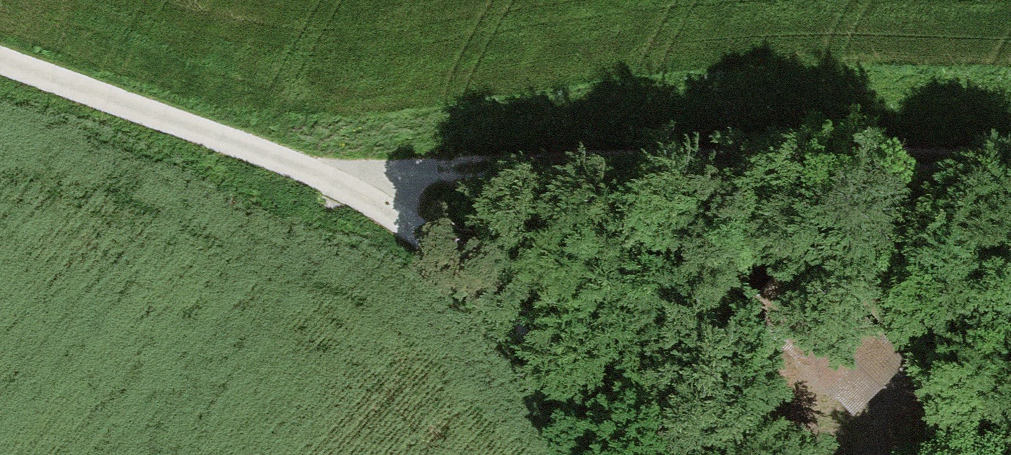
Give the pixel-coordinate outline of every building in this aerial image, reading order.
[(792,261),(750,304),(847,399),(890,356),(792,261)]
